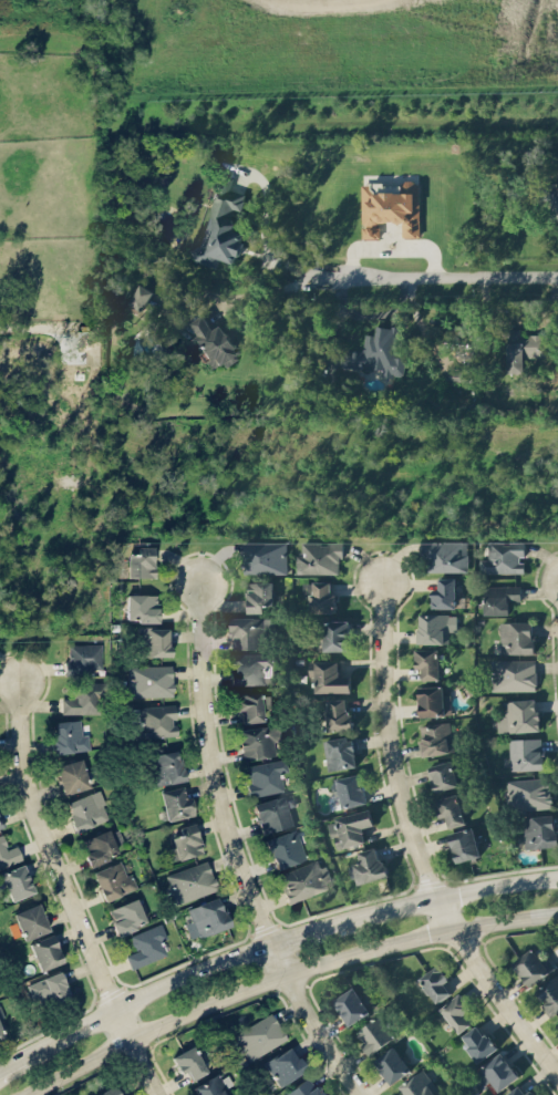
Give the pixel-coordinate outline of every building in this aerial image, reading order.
[(237,262),(245,231),(230,228),(236,208),(240,209),(246,192),(229,187),(232,175),(218,172),(195,259),(215,265),(216,257),(237,262)] [(362,180),(363,236),(375,236),(375,221),(406,220),(406,235),(420,235),(418,179),(362,180)] [(541,182),(541,198),(549,198),(550,217),(557,217),(557,182),(541,182)] [(127,302),(141,310),(153,291),(139,283),(127,302)] [(220,322),(211,328),(203,313),(185,323),(213,369),(239,353),(220,322)] [(396,354),(399,324),(376,323),(375,333),(364,332),(363,348),(342,345),(341,368),(404,372),(405,355),(396,354)] [(505,328),(505,371),(525,371),(524,358),(547,357),(546,333),(523,334),(523,327),(505,328)] [(472,339),(448,340),(450,354),(473,352),(472,339)] [(472,380),(472,370),(450,370),(450,380),(472,380)] [(297,572),(341,572),(341,539),(297,539),(297,572)] [(467,539),(422,539),(422,559),(430,559),(430,570),(467,570),(467,539)] [(523,539),(489,539),(489,552),(479,552),(479,571),(523,571),(523,539)] [(286,572),(286,541),(242,541),(242,572),(286,572)] [(127,576),(153,576),(153,546),(136,546),(136,552),(127,552),(127,576)] [(431,606),(462,606),(462,589),(453,589),(453,577),(440,577),(440,586),(431,586),(431,606)] [(310,611),(334,611),(334,579),(310,579),(310,611)] [(273,610),(272,580),(247,580),(247,611),(273,610)] [(483,612),(507,612),(507,601),(519,601),(519,585),(483,585),(483,612)] [(126,592),(126,621),(157,621),(157,592),(126,592)] [(455,641),(455,612),(416,612),(416,641),(455,641)] [(272,616),(230,616),(230,647),(262,647),(262,638),(272,638),(272,616)] [(323,649),(347,649),(347,618),(323,618),(323,649)] [(499,651),(534,651),(534,620),(499,620),(499,651)] [(169,654),(169,626),(137,626),(137,654),(169,654)] [(101,642),(65,642),(65,673),(101,673),(101,642)] [(415,648),(415,678),(437,678),(437,648),(415,648)] [(272,683),(272,652),(230,652),(230,683),(272,683)] [(492,658),(492,689),(535,689),(535,658),(492,658)] [(338,660),(310,660),(310,681),(314,681),(314,690),(350,690),(350,671),(338,671),(338,660)] [(127,664),(127,694),(170,694),(170,664),(127,664)] [(61,712),(103,712),(103,681),(72,681),(72,695),(61,695),(61,712)] [(418,684),(418,713),(444,713),(444,684),(418,684)] [(234,693),(234,720),(265,720),(265,693),(234,693)] [(349,696),(328,698),(329,727),(351,727),(349,696)] [(538,698),(506,699),(506,710),(497,710),(497,730),(538,729),(538,698)] [(177,735),(175,703),(132,706),(133,737),(177,735)] [(89,717),(49,721),(52,753),(92,748),(89,717)] [(452,751),(448,721),(418,724),(422,754),(452,751)] [(272,724),(237,729),(240,758),(276,754),(272,724)] [(327,768),(356,765),(353,735),(323,738),(327,768)] [(509,736),(509,768),(542,768),(542,736),(509,736)] [(145,755),(152,785),(185,778),(177,748),(145,755)] [(89,785),(80,757),(54,765),(63,793),(89,785)] [(242,765),(248,795),(287,788),(281,758),(242,765)] [(434,791),(458,783),(451,758),(426,765),(434,791)] [(332,777),(335,806),(364,803),(361,773),(332,777)] [(507,779),(510,809),(551,805),(548,775),(507,779)] [(193,814),(185,784),(159,789),(166,819),(193,814)] [(110,817),(99,788),(64,802),(75,830),(110,817)] [(435,797),(442,827),(465,822),(457,792),(435,797)] [(292,824),(283,794),(252,803),(260,833),(292,824)] [(363,827),(372,826),(370,810),(328,816),(330,836),(342,835),(343,845),(364,841),(363,827)] [(557,844),(554,813),(521,816),(525,847),(557,844)] [(170,859),(202,850),(193,822),(170,828),(175,844),(167,846),(170,859)] [(125,848),(113,825),(79,841),(90,866),(125,848)] [(456,861),(480,854),(471,826),(447,834),(456,861)] [(264,839),(275,868),(306,856),(293,827),(264,839)] [(16,843),(4,847),(0,835),(0,866),(21,859),(16,843)] [(361,860),(352,862),(356,881),(386,875),(380,845),(359,850),(361,860)] [(276,874),(287,902),(332,886),(320,856),(276,874)] [(92,871),(103,899),(135,887),(123,858),(92,871)] [(174,902),(216,890),(207,860),(165,872),(174,902)] [(22,864),(0,872),(0,875),(10,900),(33,890),(22,864)] [(187,906),(197,936),(228,927),(219,896),(187,906)] [(117,933),(145,922),(135,897),(106,909),(117,933)] [(49,929),(37,901),(11,912),(23,940),(49,929)] [(164,953),(159,942),(167,940),(161,922),(128,934),(134,950),(125,953),(131,965),(164,953)] [(61,961),(52,933),(29,941),(38,969),(61,961)] [(512,961),(528,985),(549,971),(531,947),(512,961)] [(417,978),(436,1001),(454,988),(436,963),(417,978)] [(35,1006),(69,996),(61,971),(28,981),(35,1006)] [(557,1009),(557,973),(535,989),(551,1013),(557,1009)] [(369,1012),(355,985),(333,996),(345,1023),(369,1012)] [(477,1017),(458,992),(440,1006),(458,1032),(477,1017)] [(286,1039),(271,1011),(232,1032),(248,1060),(286,1039)] [(393,1034),(378,1014),(354,1033),(370,1053),(393,1034)] [(459,1036),(477,1061),(497,1047),(479,1022),(459,1036)] [(172,1054),(184,1081),(205,1072),(193,1044),(172,1054)] [(279,1085),(304,1067),(289,1044),(264,1062),(279,1085)] [(391,1083),(411,1067),(393,1044),(373,1060),(391,1083)] [(494,1093),(518,1075),(500,1051),(476,1070),(494,1093)] [(404,1094),(436,1094),(441,1092),(423,1067),(397,1086),(404,1094)] [(195,1094),(230,1094),(219,1072),(190,1086),(195,1094)] [(308,1075),(280,1094),(322,1094),(308,1075)] [(524,1081),(505,1094),(506,1094),(534,1094),(524,1081)] [(113,1084),(92,1094),(119,1094),(113,1084)]
